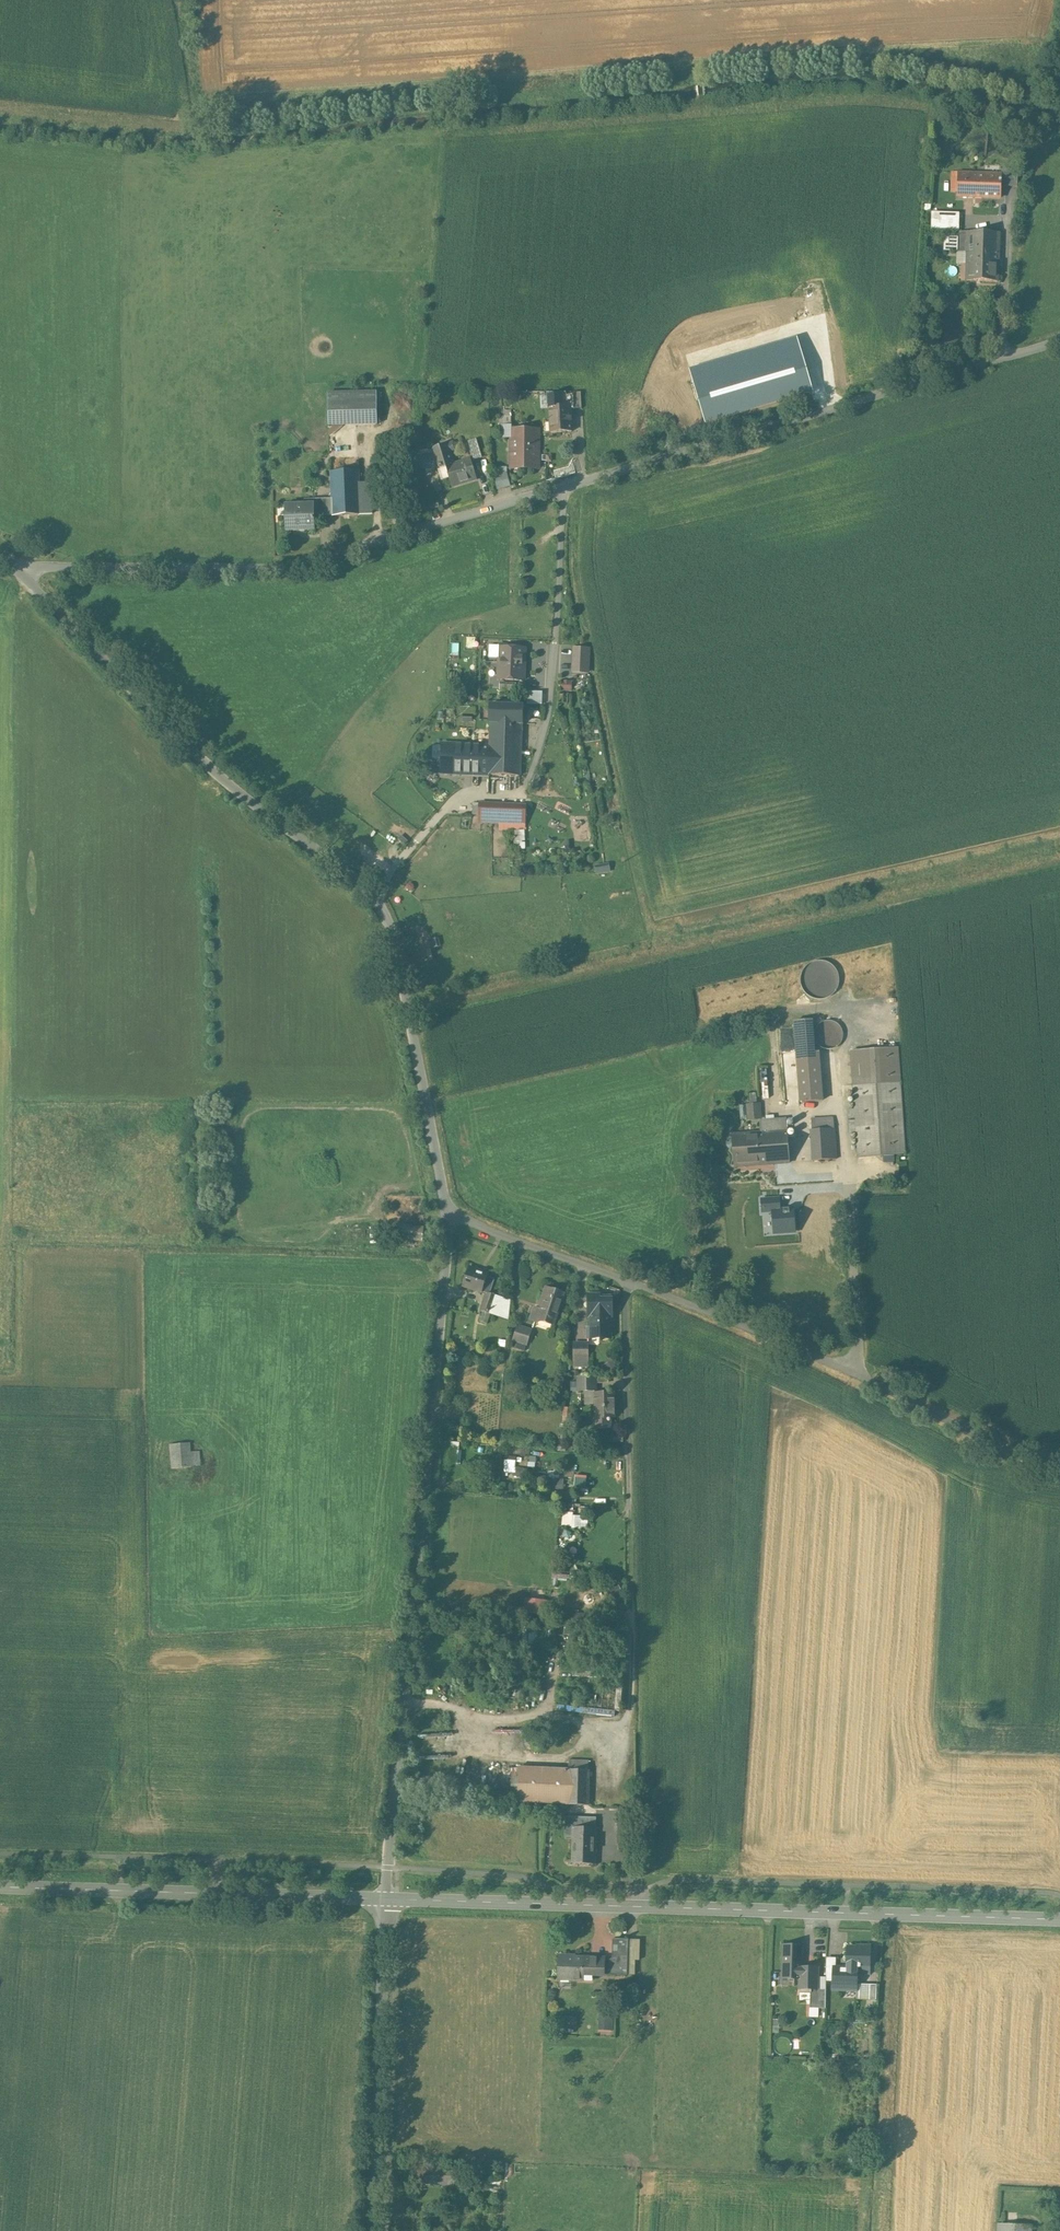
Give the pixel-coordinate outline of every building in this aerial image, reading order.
[(999,174),(958,174),(957,192),(957,197),(998,198),(999,174)] [(933,212),(933,227),(960,227),(960,212),(933,212)] [(968,233),(959,232),(959,251),(968,252),(968,233)] [(997,234),(968,233),(968,252),(967,256),(997,257),(997,234)] [(997,257),(967,256),(967,281),(996,281),(997,257)] [(796,339),(692,370),(707,423),(811,392),(796,339)] [(376,392),(328,394),(329,426),(377,425),(376,392)] [(581,393),(573,393),(574,409),(582,409),(581,393)] [(560,396),(549,397),(550,408),(551,433),(572,432),(571,407),(561,408),(560,396)] [(539,430),(511,430),(511,459),(511,468),(539,468),(539,430)] [(476,439),(468,442),(474,460),(482,458),(476,439)] [(456,444),(453,443),(447,445),(449,452),(455,450),(457,447),(456,444)] [(449,452),(447,445),(433,449),(433,450),(434,453),(439,469),(446,467),(453,465),(449,452)] [(433,450),(417,452),(418,468),(436,466),(434,453),(433,450)] [(453,465),(446,467),(452,486),(476,479),(470,460),(453,465)] [(358,471),(331,472),(332,488),(359,487),(359,483),(358,471)] [(370,483),(359,483),(359,487),(361,515),(371,514),(370,483)] [(423,504),(421,486),(414,487),(418,505),(423,504)] [(359,487),(332,488),(332,498),(315,498),(316,517),(361,515),(359,487)] [(315,498),(303,499),(304,505),(313,505),(313,517),(316,517),(315,498)] [(436,501),(424,506),(426,512),(439,507),(436,501)] [(304,505),(285,506),(287,531),(314,530),(313,517),(313,505),(304,505)] [(513,646),(500,645),(498,679),(525,680),(526,649),(513,648),(513,646)] [(573,648),(572,673),(588,673),(589,649),(573,648)] [(528,704),(542,704),(542,692),(528,692),(528,704)] [(523,706),(489,705),(489,722),(490,722),(520,723),(522,723),(523,706)] [(474,718),(475,707),(467,706),(467,717),(474,718)] [(520,723),(490,722),(489,747),(488,775),(518,776),(520,723)] [(489,747),(442,745),(441,772),(488,775),(489,747)] [(526,806),(479,804),(478,822),(526,824),(526,806)] [(596,867),(597,873),(612,871),(611,865),(596,867)] [(812,1020),(794,1022),(801,1102),(823,1100),(819,1052),(814,1053),(812,1020)] [(898,1049),(851,1052),(853,1086),(901,1083),(898,1049)] [(901,1083),(853,1086),(855,1109),(849,1110),(850,1133),(857,1133),(858,1158),(884,1156),(884,1163),(895,1162),(894,1155),(905,1154),(901,1083)] [(756,1094),(749,1094),(750,1105),(757,1104),(756,1094)] [(750,1105),(747,1105),(749,1119),(761,1118),(760,1104),(757,1104),(750,1105)] [(831,1118),(811,1120),(812,1130),(834,1128),(834,1129),(835,1129),(834,1118),(831,1118)] [(787,1119),(761,1121),(761,1132),(788,1130),(787,1119)] [(812,1130),(811,1130),(813,1161),(836,1159),(834,1129),(834,1128),(812,1130)] [(761,1132),(732,1135),(734,1150),(735,1167),(790,1163),(788,1130),(761,1132)] [(424,1228),(395,1225),(393,1237),(422,1240),(424,1228)] [(488,1273),(470,1267),(463,1286),(482,1292),(487,1277),(488,1273)] [(511,1301),(490,1294),(494,1280),(487,1277),(482,1292),(487,1293),(481,1310),(509,1320),(511,1301)] [(546,1287),(539,1309),(535,1307),(530,1320),(539,1323),(539,1321),(554,1326),(564,1293),(546,1287)] [(600,1296),(589,1296),(589,1316),(590,1316),(590,1315),(610,1314),(610,1316),(612,1316),(612,1300),(600,1300),(600,1296)] [(610,1314),(590,1315),(590,1316),(590,1328),(588,1328),(588,1338),(611,1338),(611,1325),(610,1325),(610,1316),(610,1314)] [(532,1331),(518,1326),(513,1340),(518,1341),(516,1348),(525,1351),(527,1344),(527,1345),(532,1331)] [(588,1344),(574,1344),(574,1366),(588,1366),(588,1344)] [(596,1382),(578,1382),(578,1391),(596,1391),(596,1382)] [(614,1393),(595,1393),(596,1417),(596,1418),(606,1418),(614,1418),(614,1393)] [(606,1418),(596,1418),(596,1417),(594,1418),(595,1429),(606,1428),(606,1418)] [(453,1464),(462,1464),(462,1442),(453,1442),(453,1464)] [(189,1443),(170,1445),(172,1469),(191,1467),(189,1443)] [(518,1466),(520,1457),(506,1455),(505,1464),(518,1466)] [(515,1467),(514,1476),(523,1476),(523,1467),(515,1467)] [(574,1512),(575,1504),(567,1503),(566,1511),(574,1512)] [(563,1526),(582,1526),(583,1513),(564,1513),(563,1526)] [(618,1585),(607,1591),(611,1598),(622,1593),(618,1585)] [(545,1601),(526,1598),(524,1611),(543,1614),(545,1601)] [(588,1762),(569,1761),(569,1770),(588,1770),(588,1762)] [(569,1770),(518,1767),(517,1802),(568,1804),(569,1770)] [(588,1770),(569,1770),(568,1804),(568,1805),(588,1805),(589,1770),(588,1770)] [(636,1811),(618,1810),(618,1818),(636,1818),(636,1811)] [(597,1819),(567,1818),(566,1839),(573,1839),(574,1828),(596,1828),(597,1819)] [(636,1818),(618,1818),(618,1844),(636,1845),(636,1818)] [(596,1828),(574,1828),(573,1839),(573,1862),(595,1863),(596,1828)] [(629,1939),(613,1939),(612,1958),(608,1962),(608,1975),(628,1975),(629,1939)] [(802,1946),(783,1945),(782,1986),(800,1987),(800,1979),(801,1979),(802,1968),(802,1946)] [(870,1946),(856,1946),(856,1947),(847,1947),(847,1967),(849,1967),(848,1978),(848,1990),(860,1991),(860,1974),(869,1974),(870,1946)] [(584,1958),(570,1958),(570,1956),(559,1955),(558,1980),(584,1981),(584,1974),(584,1961),(584,1958)] [(605,1962),(584,1961),(584,1974),(604,1975),(605,1962)] [(818,1969),(802,1968),(801,1979),(800,1979),(800,1987),(800,1993),(810,1993),(810,2008),(826,2009),(826,1977),(818,1977),(818,1969)] [(848,1978),(832,1978),(832,1989),(848,1990),(848,1978)] [(614,2016),(600,2016),(600,2030),(613,2031),(614,2016)] [(576,2017),(567,2017),(566,2029),(576,2029),(576,2017)]
